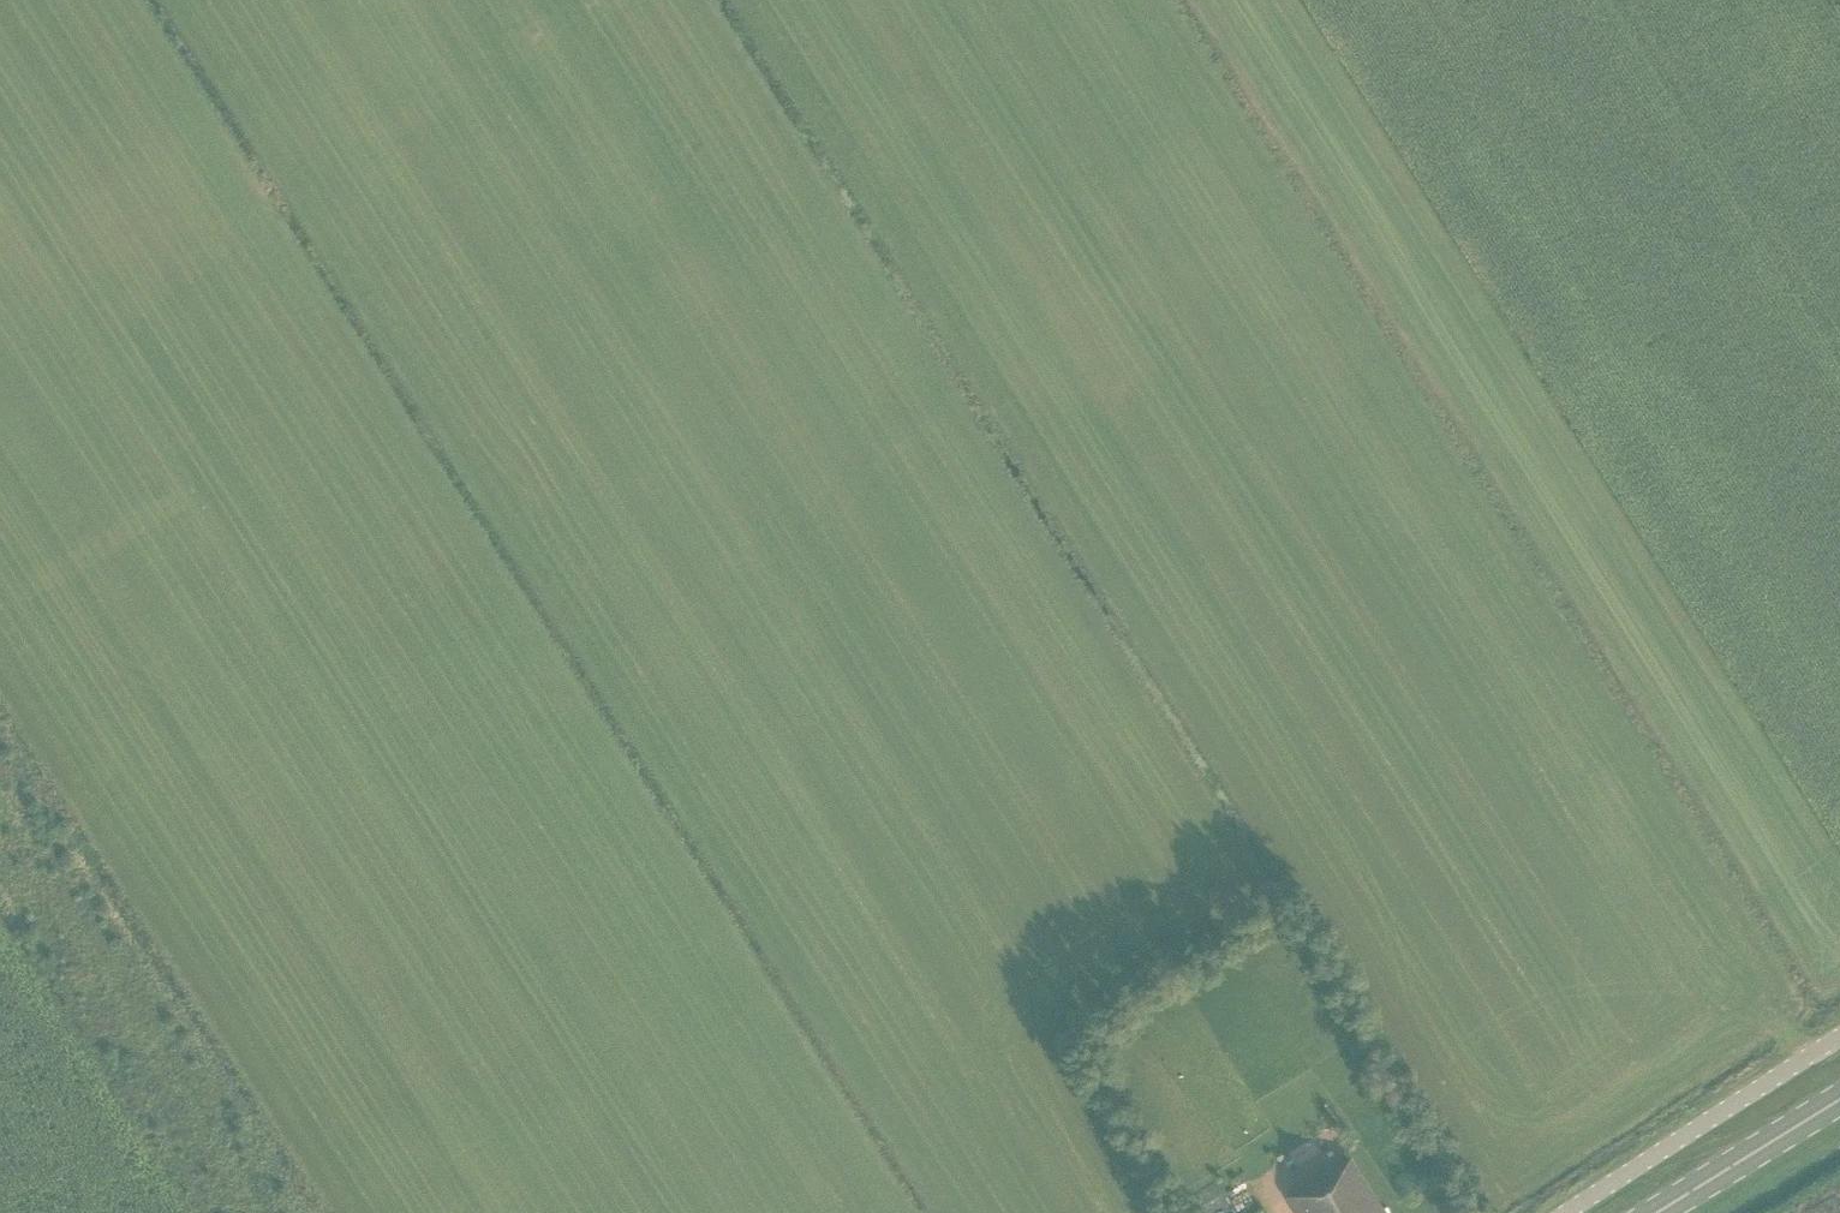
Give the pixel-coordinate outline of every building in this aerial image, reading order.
[(1352,1157),(1288,1196),(1299,1212),(1386,1212),(1352,1157)]
